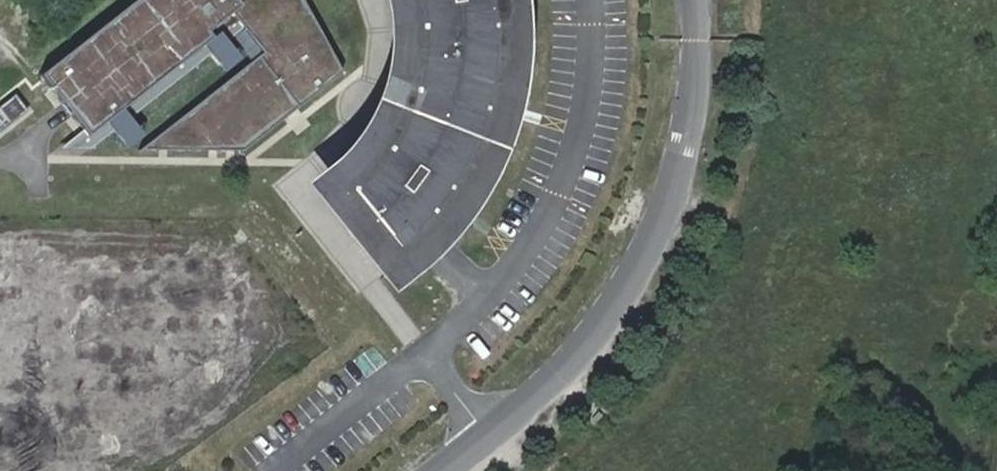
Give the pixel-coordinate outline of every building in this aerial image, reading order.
[(51,70),(97,130),(114,117),(141,152),(271,53),(239,11),(252,1),(252,0),(142,0),(51,70)] [(363,9),(364,44),(360,74),(350,101),(339,124),(312,156),(283,184),(365,289),(379,278),(388,272),(409,255),(444,217),(472,174),(483,149),(492,118),(498,85),(503,41),(502,0),(361,0),(363,9)]
